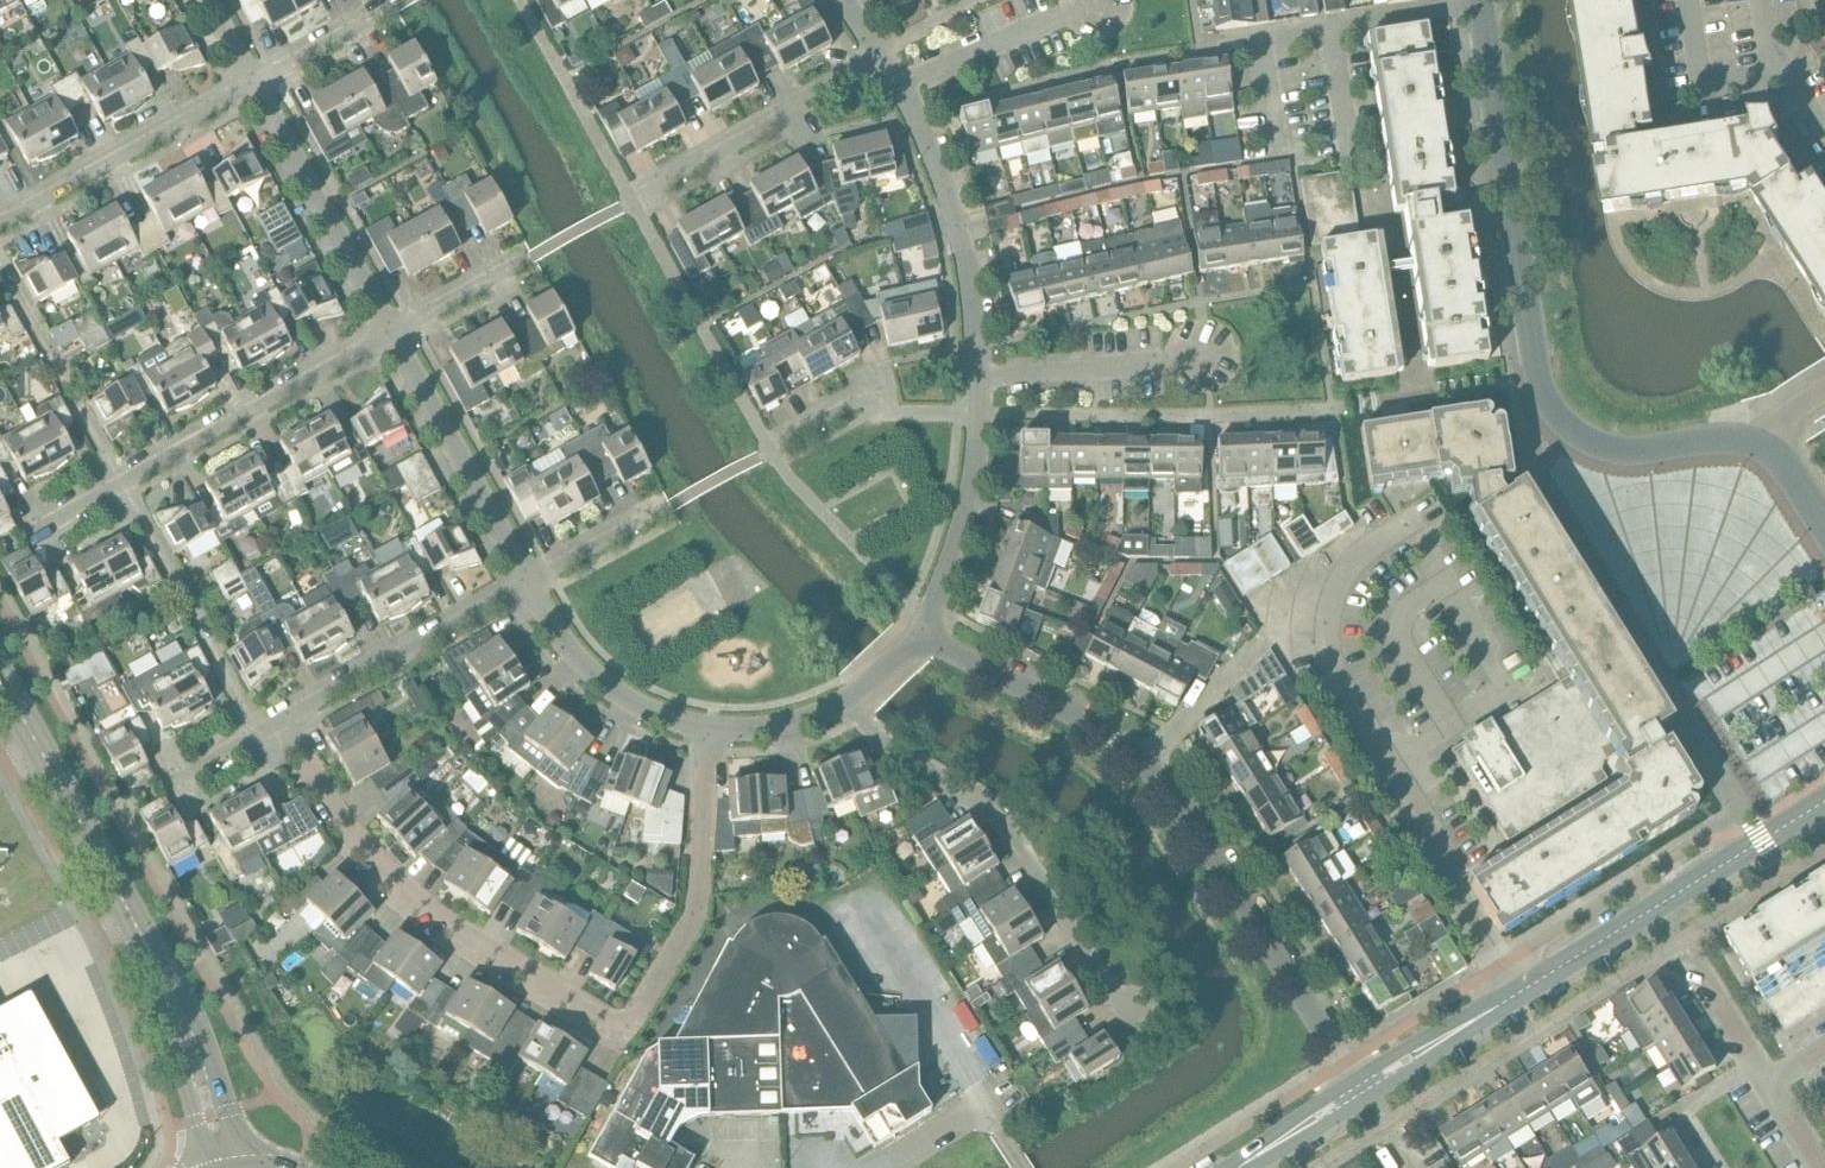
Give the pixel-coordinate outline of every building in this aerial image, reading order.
[(20,1),(19,0),(0,0),(0,12),(20,1)] [(250,22),(263,15),(271,28),(277,25),(277,26),(297,15),(289,0),(238,0),(250,22)] [(297,15),(317,4),(317,3),(322,0),(289,0),(297,15)] [(537,4),(552,30),(566,23),(588,10),(582,0),(545,0),(537,4)] [(797,3),(804,16),(788,25),(807,59),(831,46),(813,13),(818,10),(812,0),(794,0),(797,3)] [(892,7),(894,11),(915,0),(888,0),(892,7)] [(1255,25),(1268,23),(1264,0),(1240,0),(1212,4),(1216,31),(1255,25)] [(1281,5),(1288,11),(1299,10),(1300,18),(1318,15),(1316,0),(1280,0),(1281,5)] [(1325,14),(1345,11),(1343,0),(1323,0),(1325,14)] [(1672,202),(1671,200),(1667,201),(1660,162),(1662,162),(1660,153),(1659,153),(1657,141),(1650,99),(1646,68),(1652,67),(1653,68),(1654,67),(1650,56),(1648,46),(1643,46),(1637,18),(1635,0),(1571,0),(1605,213),(1672,202)] [(665,1),(652,9),(659,21),(672,14),(665,1)] [(105,3),(84,15),(89,26),(111,14),(105,3)] [(645,29),(659,21),(652,9),(638,16),(645,29)] [(696,10),(688,15),(693,24),(701,19),(696,10)] [(143,48),(152,64),(158,73),(176,63),(180,71),(206,65),(198,51),(184,25),(144,47),(143,48)] [(758,25),(744,32),(759,58),(771,52),(783,73),(807,59),(788,25),(765,38),(758,25)] [(1399,207),(1410,206),(1435,201),(1453,199),(1450,177),(1443,178),(1439,151),(1446,149),(1440,110),(1433,111),(1429,83),(1435,82),(1432,61),(1425,62),(1423,49),(1430,48),(1427,27),(1372,35),(1399,207)] [(744,32),(708,52),(715,65),(734,99),(758,86),(751,73),(764,67),(759,58),(744,32)] [(140,71),(152,64),(143,48),(144,47),(139,38),(125,46),(130,55),(106,68),(132,115),(154,97),(140,71)] [(671,40),(658,48),(672,72),(686,99),(698,92),(700,96),(710,113),(734,99),(715,65),(708,52),(685,66),(671,40)] [(395,73),(383,80),(409,127),(410,127),(406,121),(428,108),(420,93),(437,84),(414,44),(394,56),(388,60),(393,69),(395,73)] [(633,55),(628,47),(616,54),(623,68),(631,63),(633,55)] [(587,61),(582,51),(569,58),(574,68),(587,61)] [(1199,64),(1208,115),(1234,111),(1226,60),(1199,64)] [(1174,68),(1181,108),(1183,122),(1208,118),(1208,115),(1199,64),(1174,68)] [(105,124),(132,115),(106,68),(81,82),(76,73),(63,80),(77,105),(90,98),(105,124)] [(1149,72),(1155,112),(1181,108),(1174,68),(1149,72)] [(593,76),(589,69),(577,75),(584,87),(591,83),(593,76)] [(665,93),(642,106),(661,140),(685,126),(674,105),(686,99),(672,72),(658,80),(665,93)] [(1129,116),(1155,112),(1149,72),(1122,76),(1129,116)] [(357,76),(337,87),(359,127),(372,120),(375,126),(385,133),(396,135),(409,127),(383,80),(382,80),(386,88),(375,94),(369,82),(364,73),(358,77),(357,76)] [(1112,79),(1086,85),(1099,138),(1125,131),(1112,79)] [(77,105),(63,80),(51,87),(56,96),(31,110),(56,156),(79,138),(64,112),(77,105)] [(25,103),(18,85),(0,91),(0,98),(4,111),(25,103)] [(1074,144),(1099,138),(1086,85),(1061,92),(1073,142),(1074,144)] [(319,116),(306,123),(328,164),(367,142),(359,127),(337,87),(317,98),(318,99),(311,102),(316,111),(319,116)] [(1061,92),(1036,98),(1046,137),(1049,148),(1073,142),(1061,92)] [(1049,148),(1046,137),(1036,98),(1011,104),(1020,143),(1024,157),(1049,150),(1049,148)] [(616,103),(597,113),(621,155),(634,148),(637,154),(661,140),(642,106),(623,116),(616,103)] [(987,108),(986,108),(996,149),(1020,143),(1011,104),(988,110),(987,108)] [(970,156),(996,149),(986,108),(960,114),(970,156)] [(56,156),(31,110),(6,123),(1,114),(0,115),(0,143),(2,147),(15,140),(29,166),(56,156)] [(1724,131),(1657,141),(1659,153),(1660,153),(1662,162),(1660,162),(1667,201),(1671,200),(1672,202),(1751,190),(1756,196),(1754,197),(1762,210),(1799,185),(1773,143),(1781,138),(1776,129),(1773,117),(1761,118),(1750,118),(1750,119),(1751,119),(1752,126),(1724,131)] [(886,135),(859,142),(869,180),(894,174),(896,181),(909,177),(903,156),(892,159),(886,135)] [(231,164),(213,174),(218,183),(227,199),(228,199),(268,177),(254,151),(246,137),(227,156),(231,164)] [(854,184),(869,180),(859,142),(832,149),(836,165),(821,169),(834,203),(840,217),(842,217),(845,228),(855,226),(852,214),(853,213),(859,204),(854,184)] [(1229,153),(1214,155),(1215,165),(1231,163),(1229,153)] [(1200,168),(1215,165),(1214,155),(1198,157),(1200,168)] [(793,207),(801,221),(834,203),(821,169),(808,176),(798,158),(773,172),(793,207)] [(1177,160),(1163,163),(1164,173),(1179,171),(1177,160)] [(1149,175),(1164,173),(1163,163),(1148,165),(1149,175)] [(1268,165),(1262,165),(1264,176),(1279,173),(1277,163),(1268,165)] [(233,208),(228,199),(227,199),(218,183),(206,190),(191,164),(164,173),(190,220),(214,207),(219,216),(233,208)] [(1262,165),(1247,168),(1248,178),(1264,176),(1262,165)] [(1119,170),(1122,181),(1136,177),(1134,167),(1119,170)] [(1226,171),(1211,173),(1213,184),(1228,181),(1226,171)] [(776,216),(793,207),(773,172),(749,185),(756,197),(743,204),(763,240),(783,229),(776,216)] [(1108,172),(1089,177),(1092,188),(1110,183),(1108,173),(1108,172)] [(1349,172),(1301,179),(1311,247),(1321,245),(1324,266),(1330,265),(1335,293),(1328,294),(1334,334),(1341,333),(1345,360),(1339,361),(1342,382),(1396,374),(1375,237),(1360,239),(1349,172)] [(165,234),(190,220),(164,173),(142,191),(156,217),(143,224),(157,250),(170,243),(165,234)] [(1211,173),(1196,176),(1198,186),(1213,184),(1211,173)] [(1799,185),(1762,210),(1824,308),(1824,192),(1814,175),(1799,185)] [(491,232),(492,233),(513,222),(490,182),(474,191),(465,176),(443,188),(465,229),(478,222),(485,236),(491,232)] [(1073,179),(1058,183),(1058,186),(1061,196),(1076,192),(1073,179)] [(1159,181),(1143,184),(1146,194),(1161,192),(1159,181)] [(1136,185),(1119,189),(1121,199),(1138,195),(1136,185)] [(465,229),(443,188),(442,189),(446,196),(434,203),(438,211),(413,225),(435,265),(455,253),(455,252),(461,249),(449,228),(461,222),(465,229)] [(1048,188),(1033,192),(1036,202),(1051,199),(1048,188)] [(364,192),(350,200),(356,210),(369,202),(364,192)] [(1021,206),(1036,202),(1033,192),(1019,196),(1021,206)] [(1109,192),(1093,195),(1096,206),(1111,202),(1109,192)] [(1093,195),(1079,199),(1081,209),(1096,206),(1093,195)] [(725,199),(701,212),(720,247),(743,234),(750,247),(763,240),(743,204),(731,211),(725,199)] [(986,222),(1005,217),(1015,215),(1011,200),(983,208),(986,222)] [(1413,231),(1439,226),(1435,201),(1410,206),(1413,231)] [(257,217),(267,236),(293,222),(283,203),(257,217)] [(1058,204),(1043,208),(1046,218),(1061,214),(1058,204)] [(116,206),(89,215),(114,262),(139,248),(144,257),(157,250),(143,224),(130,232),(116,206)] [(1268,206),(1243,210),(1245,225),(1251,265),(1277,261),(1269,212),(1268,206)] [(1296,208),(1269,212),(1277,261),(1303,257),(1296,208)] [(1035,210),(1021,213),(1024,227),(1039,224),(1035,210)] [(703,256),(720,247),(701,212),(676,225),(683,238),(670,245),(689,280),(710,269),(703,256)] [(927,213),(898,222),(902,236),(931,228),(927,213)] [(90,275),(114,262),(89,215),(66,233),(80,259),(68,266),(77,282),(76,283),(81,292),(95,284),(90,275)] [(1015,215),(1005,217),(1005,218),(1008,228),(1009,232),(1019,229),(1015,215)] [(415,275),(415,276),(435,265),(413,225),(397,233),(389,218),(366,231),(388,272),(401,265),(408,278),(415,275)] [(1005,218),(986,223),(989,232),(1008,228),(1005,218)] [(1180,221),(1153,227),(1154,231),(1157,242),(1166,281),(1192,275),(1183,235),(1180,221)] [(303,240),(293,222),(267,236),(277,254),(303,240)] [(1467,222),(1466,222),(1439,226),(1413,231),(1412,231),(1434,368),(1488,360),(1485,338),(1478,339),(1476,327),(1483,326),(1479,304),(1473,305),(1471,293),(1477,292),(1474,271),(1467,272),(1463,244),(1470,243),(1467,222)] [(1245,225),(1220,229),(1226,269),(1251,265),(1245,225)] [(902,237),(893,240),(897,254),(906,251),(935,243),(931,228),(902,236),(902,237)] [(832,241),(837,249),(850,242),(843,229),(834,234),(832,241)] [(1220,229),(1193,233),(1199,273),(1226,269),(1220,229)] [(1132,236),(1130,237),(1141,286),(1166,281),(1157,242),(1154,231),(1146,231),(1138,233),(1132,236)] [(1112,238),(1105,243),(1107,253),(1116,292),(1141,286),(1130,237),(1129,237),(1122,236),(1112,238)] [(1103,238),(1078,244),(1082,259),(1091,298),(1116,292),(1107,253),(1105,243),(1103,238)] [(1033,259),(1030,262),(1032,271),(1042,312),(1043,312),(1043,309),(1066,304),(1057,265),(1055,256),(1051,255),(1047,254),(1043,255),(1040,256),(1036,257),(1033,259)] [(36,305),(76,283),(77,282),(68,266),(63,256),(45,266),(41,259),(15,265),(22,279),(36,305)] [(794,270),(787,257),(778,262),(785,275),(794,270)] [(1082,259),(1057,265),(1066,304),(1091,298),(1082,259)] [(282,297),(281,297),(291,313),(290,313),(296,323),(313,313),(318,321),(344,314),(336,301),(336,300),(315,262),(294,274),(301,286),(282,297)] [(783,276),(776,263),(763,270),(770,283),(783,276)] [(999,279),(1001,307),(1012,304),(1015,318),(1042,312),(1032,271),(999,279)] [(851,279),(837,287),(845,302),(859,294),(851,279)] [(794,281),(788,284),(795,297),(801,293),(794,281)] [(921,285),(903,289),(915,341),(943,335),(934,298),(939,297),(935,281),(921,285)] [(795,297),(788,284),(779,289),(786,302),(795,297)] [(257,311),(244,318),(270,365),(270,364),(292,346),(277,320),(290,313),(291,313),(281,297),(282,297),(277,288),(276,288),(263,295),(252,301),(257,311)] [(877,300),(864,303),(873,319),(881,318),(888,348),(915,341),(903,289),(876,295),(877,300)] [(534,323),(522,330),(540,363),(541,363),(566,349),(562,341),(575,334),(553,294),(532,305),(532,306),(526,310),(531,318),(534,323)] [(845,302),(860,328),(873,321),(859,294),(845,302)] [(720,302),(711,300),(704,303),(711,316),(724,309),(720,302)] [(809,322),(835,369),(860,356),(853,344),(865,337),(860,328),(845,302),(809,322)] [(751,306),(738,313),(748,330),(761,323),(751,306)] [(6,331),(11,340),(25,332),(11,307),(0,312),(0,334),(6,331)] [(208,308),(194,316),(195,318),(215,355),(228,348),(242,374),(270,365),(244,318),(235,323),(230,315),(220,312),(213,317),(208,308)] [(793,328),(812,319),(806,308),(788,317),(793,328)] [(95,311),(72,324),(80,339),(103,326),(95,311)] [(170,348),(164,351),(169,359),(194,406),(217,388),(207,370),(214,365),(212,362),(217,358),(215,355),(195,318),(189,321),(192,326),(191,330),(193,334),(188,337),(188,338),(184,340),(182,339),(170,346),(170,348)] [(115,320),(103,326),(112,340),(123,334),(115,320)] [(773,342),(796,384),(808,377),(811,383),(835,369),(809,322),(773,342)] [(495,326),(475,337),(497,376),(513,368),(522,383),(545,370),(541,363),(540,363),(522,330),(509,337),(507,331),(502,323),(495,326)] [(64,328),(52,335),(60,350),(80,339),(72,324),(64,328)] [(103,326),(80,339),(89,354),(111,341),(103,326)] [(457,365),(444,373),(466,413),(490,400),(481,385),(497,376),(475,337),(455,348),(456,348),(449,352),(454,360),(457,365)] [(784,391),(796,384),(773,342),(759,350),(766,362),(742,376),(762,410),(787,396),(784,391)] [(126,371),(131,380),(140,396),(153,389),(157,397),(167,415),(194,406),(169,359),(164,351),(162,347),(137,360),(139,364),(135,366),(126,371)] [(131,380),(90,403),(104,428),(105,428),(112,442),(132,423),(127,416),(145,406),(140,396),(131,380)] [(552,404),(560,399),(553,386),(545,391),(552,404)] [(369,413),(351,423),(356,433),(365,449),(366,449),(406,426),(392,401),(384,387),(364,405),(369,413)] [(38,421),(27,426),(53,473),(75,455),(65,437),(61,429),(74,422),(60,396),(47,404),(38,409),(38,421)] [(1379,427),(1361,429),(1369,484),(1406,479),(1410,480),(1415,481),(1420,480),(1424,479),(1429,477),(1432,475),(1434,475),(1438,474),(1439,480),(1445,479),(1450,483),(1452,496),(1469,493),(1471,511),(1472,511),(1475,517),(1511,494),(1509,490),(1507,481),(1512,480),(1504,426),(1504,425),(1503,424),(1502,422),(1501,421),(1500,420),(1499,420),(1497,420),(1496,420),(1494,420),(1493,421),(1492,422),(1490,426),(1487,424),(1490,420),(1490,419),(1491,418),(1491,416),(1491,415),(1490,413),(1489,412),(1488,411),(1486,410),(1485,410),(1483,410),(1413,421),(1409,422),(1410,429),(1384,433),(1383,426),(1379,427)] [(329,414),(302,423),(328,470),(333,479),(370,458),(371,458),(366,449),(365,449),(356,433),(344,440),(329,414)] [(302,423),(280,441),(294,467),(281,474),(295,500),(308,492),(303,483),(328,470),(302,423)] [(629,482),(630,483),(651,471),(628,431),(612,440),(603,425),(581,437),(604,478),(616,472),(623,485),(629,482)] [(12,456),(26,482),(53,473),(27,426),(3,440),(0,434),(0,462),(12,456)] [(1322,435),(1296,436),(1298,485),(1325,484),(1324,474),(1336,474),(1332,441),(1331,438),(1323,438),(1322,435)] [(1002,476),(997,501),(1011,502),(1011,490),(1046,491),(1046,479),(1047,437),(1020,436),(1020,454),(1007,454),(1007,477),(1002,476)] [(1296,436),(1270,437),(1272,477),(1272,486),(1298,485),(1296,436)] [(567,465),(551,474),(573,514),(593,503),(593,502),(599,499),(591,485),(604,478),(581,437),(559,450),(567,465)] [(1046,479),(1046,491),(1072,491),(1072,479),(1072,439),(1048,439),(1048,437),(1047,437),(1046,479)] [(1270,437),(1244,438),(1246,478),(1247,488),(1248,488),(1272,486),(1272,477),(1270,437)] [(1219,478),(1215,478),(1216,489),(1217,489),(1220,492),(1225,494),(1235,493),(1239,491),(1241,488),(1247,488),(1246,478),(1244,438),(1218,440),(1219,478)] [(1072,439),(1072,479),(1097,479),(1098,439),(1072,439)] [(1098,439),(1097,479),(1123,479),(1123,440),(1098,439)] [(1123,479),(1123,491),(1149,492),(1149,480),(1149,440),(1123,440),(1123,479)] [(1149,440),(1149,480),(1174,480),(1175,440),(1149,440)] [(1206,440),(1175,440),(1174,480),(1201,494),(1201,490),(1208,490),(1206,440)] [(405,485),(431,471),(421,453),(395,467),(405,485)] [(254,455),(227,465),(252,511),(258,520),(282,507),(295,500),(281,474),(268,481),(265,475),(254,455)] [(17,530),(3,504),(13,488),(0,465),(0,539),(17,530)] [(227,465),(204,483),(218,508),(206,515),(206,516),(215,532),(220,541),(233,534),(238,534),(242,531),(245,527),(240,518),(252,511),(227,465)] [(553,525),(573,514),(551,474),(535,483),(527,467),(504,480),(526,521),(539,514),(546,527),(553,524),(553,525)] [(441,489),(431,471),(405,485),(415,503),(441,489)] [(1669,722),(1523,487),(1511,494),(1475,517),(1461,525),(1489,569),(1534,642),(1560,683),(1490,727),(1489,725),(1463,741),(1465,743),(1451,752),(1508,842),(1519,835),(1525,845),(1467,881),(1500,934),(1693,814),(1694,813),(1695,812),(1695,811),(1696,810),(1696,809),(1696,808),(1696,807),(1696,806),(1695,805),(1695,804),(1694,803),(1693,803),(1692,802),(1687,801),(1688,798),(1693,799),(1695,799),(1696,798),(1698,797),(1699,796),(1699,795),(1700,794),(1700,793),(1700,792),(1699,790),(1699,789),(1669,742),(1668,743),(1659,729),(1669,722)] [(179,508),(153,515),(160,528),(160,529),(174,554),(215,532),(206,516),(206,515),(201,506),(183,516),(179,508)] [(1344,512),(1313,532),(1322,546),(1353,526),(1344,512)] [(1034,515),(1029,529),(1039,533),(1044,518),(1034,515)] [(1322,546),(1313,532),(1302,516),(1282,529),(1301,559),(1322,546)] [(1044,518),(1039,533),(1056,539),(1056,518),(1044,518)] [(350,519),(321,535),(330,551),(359,535),(350,519)] [(1217,520),(1219,548),(1233,548),(1231,519),(1217,520)] [(460,524),(419,547),(428,563),(433,572),(451,563),(456,570),(482,564),(460,524)] [(1015,524),(1005,549),(1052,566),(1062,541),(1056,539),(1039,533),(1029,529),(1015,524)] [(1068,524),(1065,534),(1076,538),(1079,540),(1083,530),(1068,524)] [(1270,535),(1250,547),(1270,578),(1290,566),(1270,535)] [(121,537),(94,546),(119,593),(132,586),(141,593),(162,581),(148,556),(144,547),(130,553),(121,537)] [(1117,554),(1116,554),(1127,558),(1148,558),(1148,548),(1148,537),(1123,537),(1117,554)] [(428,563),(419,547),(414,538),(401,545),(406,554),(382,567),(407,614),(430,596),(415,570),(428,563)] [(1104,539),(1101,548),(1114,553),(1118,544),(1104,539)] [(95,607),(119,593),(94,546),(71,565),(86,590),(72,598),(87,623),(100,616),(95,607)] [(41,572),(27,547),(1,561),(31,616),(57,602),(71,594),(59,573),(41,572)] [(1250,547),(1224,564),(1244,595),(1270,578),(1250,547)] [(1167,549),(1148,548),(1148,558),(1167,558),(1167,549)] [(1174,548),(1174,558),(1189,558),(1189,548),(1174,548)] [(1005,549),(996,573),(1034,587),(1045,591),(1054,567),(1052,566),(1005,549)] [(210,573),(218,588),(241,576),(232,561),(210,573)] [(380,623),(407,614),(382,567),(370,574),(365,565),(350,573),(345,564),(334,570),(353,604),(366,597),(380,623)] [(1132,565),(1127,575),(1157,576),(1157,565),(1132,565)] [(1171,565),(1171,576),(1186,576),(1186,565),(1171,565)] [(1186,565),(1186,576),(1201,576),(1201,566),(1186,565)] [(305,665),(332,656),(306,609),(296,615),(294,610),(289,606),(285,605),(280,606),(275,609),(254,569),(241,576),(249,591),(248,592),(261,616),(278,646),(291,639),(305,665)] [(340,612),(353,604),(334,570),(324,576),(328,585),(301,600),(306,609),(332,656),(354,637),(340,612)] [(1109,571),(1102,584),(1111,589),(1118,576),(1109,571)] [(986,594),(985,596),(1025,611),(1034,587),(996,573),(988,595),(986,594)] [(241,576),(218,588),(226,603),(248,592),(249,591),(241,576)] [(1102,584),(1095,598),(1104,603),(1111,589),(1102,584)] [(1227,584),(1213,593),(1225,610),(1238,602),(1227,584)] [(985,596),(976,621),(1016,636),(1013,642),(1030,648),(1041,617),(1025,611),(985,596)] [(1240,603),(1231,608),(1238,621),(1248,616),(1240,603)] [(1090,607),(1083,621),(1092,626),(1099,612),(1090,607)] [(1094,638),(1085,656),(1108,668),(1134,619),(1133,619),(1132,621),(1128,618),(1124,615),(1120,612),(1115,611),(1110,610),(1112,608),(1110,607),(1106,616),(1099,629),(1094,638)] [(265,665),(283,655),(278,646),(261,616),(242,626),(240,629),(239,632),(238,635),(238,638),(238,642),(240,646),(228,652),(242,678),(250,692),(270,673),(265,665)] [(1134,619),(1108,668),(1131,680),(1150,645),(1157,631),(1134,619)] [(1081,631),(1068,655),(1082,662),(1085,656),(1094,638),(1081,631)] [(1150,645),(1131,680),(1152,692),(1151,694),(1153,694),(1172,657),(1179,643),(1157,631),(1150,645)] [(465,695),(480,685),(514,663),(498,639),(486,648),(478,636),(440,657),(465,695)] [(1172,657),(1153,694),(1176,707),(1193,674),(1205,680),(1204,681),(1205,682),(1218,657),(1190,642),(1188,648),(1179,643),(1172,657)] [(184,653),(160,667),(165,676),(191,723),(213,705),(203,686),(199,679),(212,671),(198,646),(184,653)] [(62,671),(76,664),(68,649),(55,656),(62,671)] [(1269,650),(1250,670),(1263,691),(1273,684),(1286,677),(1269,650)] [(484,726),(488,724),(490,726),(484,732),(492,740),(522,712),(510,699),(529,686),(514,663),(480,685),(465,695),(464,696),(484,726)] [(77,666),(65,673),(72,687),(73,688),(86,681),(78,666),(77,666)] [(136,713),(137,713),(149,706),(164,732),(191,723),(165,676),(160,667),(122,688),(136,713)] [(334,734),(326,738),(340,762),(375,742),(368,730),(375,726),(368,715),(376,711),(368,696),(332,716),(340,730),(334,734)] [(416,709),(409,713),(413,720),(414,719),(429,711),(425,703),(416,709)] [(1238,705),(1198,729),(1212,752),(1248,730),(1256,725),(1243,706),(1238,705)] [(534,771),(571,724),(549,707),(534,726),(522,712),(492,740),(499,749),(505,743),(514,751),(514,756),(534,771)] [(1305,707),(1296,713),(1304,725),(1313,720),(1305,707)] [(151,738),(139,717),(125,725),(99,739),(129,793),(155,779),(141,754),(151,738)] [(1313,720),(1304,725),(1312,738),(1320,732),(1313,720)] [(560,788),(578,798),(594,768),(578,760),(593,741),(571,724),(534,771),(556,788),(560,788)] [(1248,730),(1212,752),(1213,753),(1215,752),(1228,772),(1262,751),(1248,730)] [(375,742),(340,762),(354,786),(389,766),(375,742)] [(465,759),(473,752),(464,743),(457,750),(465,759)] [(1332,750),(1323,756),(1331,769),(1340,763),(1332,750)] [(1262,751),(1228,772),(1242,794),(1276,773),(1262,751)] [(864,752),(838,762),(853,800),(861,819),(897,804),(887,779),(877,784),(864,752)] [(610,778),(594,768),(578,798),(591,804),(595,796),(602,799),(604,794),(630,803),(644,765),(618,756),(610,778)] [(394,762),(403,774),(411,768),(402,757),(394,762)] [(425,759),(413,769),(423,782),(435,772),(425,759)] [(821,795),(803,799),(808,821),(810,830),(824,827),(822,817),(821,813),(827,810),(853,800),(838,762),(812,773),(821,795)] [(1340,763),(1331,769),(1339,781),(1348,776),(1340,763)] [(670,775),(644,765),(630,803),(645,809),(643,841),(680,844),(683,813),(657,812),(670,775)] [(419,780),(411,768),(403,774),(411,786),(419,780)] [(1276,773),(1242,794),(1255,816),(1289,795),(1276,773)] [(784,779),(756,781),(760,836),(787,834),(787,835),(787,837),(788,838),(789,839),(791,841),(793,842),(795,844),(797,845),(799,846),(801,846),(803,847),(813,844),(813,843),(810,830),(808,821),(803,799),(785,803),(785,796),(784,779)] [(716,816),(713,853),(735,851),(734,838),(760,836),(756,781),(728,783),(731,815),(716,816)] [(259,787),(232,796),(257,843),(263,853),(265,857),(266,857),(320,827),(301,798),(285,806),(273,813),(270,806),(259,787)] [(377,817),(396,838),(426,810),(407,790),(377,817)] [(1289,795),(1255,816),(1269,839),(1303,818),(1289,795)] [(232,796),(209,814),(224,840),(211,847),(225,873),(230,883),(231,883),(244,875),(239,866),(263,853),(257,843),(232,796)] [(165,797),(139,811),(169,866),(195,851),(209,843),(197,822),(179,822),(165,797)] [(423,850),(435,862),(459,836),(465,830),(466,829),(455,819),(437,799),(426,810),(396,838),(414,858),(423,850)] [(588,806),(579,802),(574,812),(583,817),(588,806)] [(913,818),(905,824),(913,836),(922,831),(940,819),(932,806),(913,818)] [(1372,815),(1364,821),(1371,834),(1380,828),(1372,815)] [(922,831),(913,836),(921,849),(936,872),(949,864),(984,843),(968,819),(948,832),(940,819),(922,831)] [(1380,828),(1371,834),(1379,846),(1388,841),(1380,828)] [(465,830),(459,836),(435,862),(452,872),(444,884),(466,899),(490,866),(498,853),(465,830)] [(1315,837),(1282,858),(1296,881),(1330,860),(1339,854),(1340,849),(1329,833),(1317,840),(1315,837)] [(949,864),(936,872),(951,895),(950,895),(941,900),(949,913),(958,908),(966,903),(984,891),(977,879),(998,866),(984,843),(949,864)] [(1330,860),(1296,881),(1310,903),(1343,882),(1358,873),(1344,851),(1339,854),(1330,860)] [(490,866),(466,899),(489,915),(504,894),(517,902),(533,876),(520,868),(499,855),(498,854),(490,866)] [(1400,859),(1391,864),(1398,876),(1407,871),(1400,859)] [(671,897),(673,873),(661,872),(660,891),(671,897)] [(300,916),(315,931),(355,893),(336,873),(307,901),(310,905),(300,916)] [(530,910),(517,932),(540,946),(561,911),(568,901),(544,887),(546,884),(535,877),(533,876),(517,902),(530,910)] [(1767,1002),(1824,966),(1824,878),(1813,886),(1811,882),(1793,893),(1796,896),(1762,917),(1760,914),(1743,924),(1745,928),(1727,939),(1763,997),(1764,997),(1767,1002)] [(1343,882),(1310,903),(1323,925),(1357,903),(1343,882)] [(1402,891),(1408,901),(1421,893),(1415,883),(1402,891)] [(958,908),(949,913),(957,926),(959,925),(973,949),(980,944),(984,942),(993,936),(994,936),(1028,914),(1013,891),(1010,893),(1001,898),(993,886),(984,891),(966,903),(958,908)] [(329,952),(343,939),(345,941),(374,913),(355,893),(315,931),(312,934),(329,952)] [(292,895),(285,902),(295,913),(303,906),(292,895)] [(1427,902),(1418,908),(1426,921),(1435,915),(1427,902)] [(1357,903),(1323,925),(1337,946),(1371,925),(1357,903)] [(576,941),(589,949),(606,920),(593,912),(585,926),(561,911),(540,946),(564,961),(576,941)] [(984,942),(980,944),(995,967),(1003,980),(1023,967),(1015,955),(1043,938),(1028,914),(994,936),(993,936),(984,942)] [(1448,937),(1435,915),(1426,921),(1417,927),(1424,937),(1430,948),(1434,945),(1448,937)] [(728,943),(675,1043),(779,1039),(782,1114),(828,1112),(839,1112),(851,1111),(874,1147),(897,1133),(931,1112),(918,1091),(908,1075),(917,1070),(916,1017),(873,1018),(824,940),(821,942),(818,938),(814,934),(810,930),(806,927),(802,924),(797,922),(791,920),(786,919),(781,918),(776,918),(770,918),(765,919),(760,921),(755,923),(750,925),(745,929),(741,932),(738,936),(734,940),(731,945),(728,943)] [(643,943),(606,920),(589,949),(601,956),(589,976),(614,991),(635,957),(635,956),(642,944),(643,943)] [(1371,925),(1337,946),(1350,968),(1384,947),(1371,925)] [(225,926),(206,937),(216,957),(225,952),(223,948),(234,942),(225,926)] [(349,965),(347,967),(363,979),(385,995),(395,981),(419,949),(397,932),(387,945),(383,951),(369,941),(355,958),(349,965)] [(1438,951),(1430,957),(1437,968),(1445,981),(1467,967),(1452,943),(1438,951)] [(635,956),(635,957),(644,958),(646,955),(650,949),(642,944),(635,956)] [(1384,947),(1350,968),(1363,988),(1361,990),(1362,991),(1398,968),(1384,947)] [(344,948),(338,956),(349,965),(355,958),(344,948)] [(419,949),(395,981),(418,998),(441,965),(419,949)] [(1003,980),(998,983),(1006,996),(1011,993),(1014,991),(1028,1014),(1039,1008),(1073,986),(1058,963),(1044,971),(1037,959),(1023,967),(1003,980)] [(1767,1002),(1785,1031),(1824,1006),(1824,966),(1767,1002)] [(1398,968),(1362,991),(1376,1014),(1389,1005),(1394,1013),(1412,1002),(1407,994),(1412,991),(1398,968)] [(1629,1030),(1675,1001),(1661,978),(1641,991),(1636,983),(1610,999),(1611,1000),(1616,1008),(1615,1013),(1616,1017),(1621,1024),(1624,1028),(1629,1030)] [(424,1020),(461,1043),(490,995),(467,980),(452,1004),(438,996),(429,1012),(428,1012),(424,1020)] [(969,1001),(981,993),(976,985),(964,993),(969,1001)] [(1028,1014),(1025,1016),(1040,1039),(1048,1052),(1076,1034),(1069,1022),(1088,1010),(1073,986),(1039,1008),(1028,1014)] [(986,993),(970,1003),(975,1010),(991,1000),(986,993)] [(489,1060),(498,1065),(518,1031),(505,1023),(514,1009),(490,995),(461,1043),(489,1060)] [(53,1117),(68,1109),(75,1123),(80,1126),(86,1127),(91,1124),(94,1119),(94,1113),(30,997),(0,1014),(0,1037),(45,1122),(53,1117)] [(1642,1052),(1655,1044),(1689,1023),(1675,1001),(1629,1030),(1642,1052)] [(424,1020),(428,1012),(416,1004),(411,1012),(424,1020)] [(1586,1014),(1573,1022),(1579,1031),(1592,1023),(1586,1014)] [(1702,1045),(1689,1023),(1655,1044),(1669,1066),(1702,1045)] [(519,1059),(542,1073),(563,1038),(539,1024),(531,1039),(518,1031),(498,1065),(511,1073),(519,1059)] [(1076,1034),(1048,1052),(1056,1065),(1064,1059),(1069,1057),(1084,1080),(1119,1059),(1103,1034),(1089,1043),(1082,1031),(1077,1035),(1076,1034)] [(67,1164),(59,1148),(45,1122),(0,1037),(0,1167),(59,1167),(67,1164)] [(587,1053),(563,1038),(542,1073),(534,1087),(588,1119),(599,1101),(606,1089),(608,1085),(590,1074),(575,1100),(563,1093),(587,1053)] [(588,1156),(609,1167),(617,1167),(623,1159),(639,1167),(689,1167),(694,1159),(681,1151),(669,1144),(674,1135),(675,1134),(678,1130),(681,1127),(684,1124),(688,1122),(690,1121),(692,1120),(696,1118),(700,1117),(705,1116),(709,1116),(733,1115),(762,1114),(782,1114),(779,1039),(675,1043),(657,1043),(657,1045),(647,1051),(588,1156)] [(1702,1045),(1669,1066),(1683,1089),(1717,1068),(1702,1045)] [(1602,1047),(1593,1053),(1600,1065),(1609,1060),(1602,1047)] [(1576,1049),(1551,1064),(1572,1098),(1579,1109),(1602,1095),(1588,1073),(1590,1072),(1576,1049)] [(489,1060),(480,1075),(488,1080),(497,1065),(489,1060)] [(1551,1064),(1529,1078),(1551,1112),(1572,1098),(1551,1064)] [(498,1065),(488,1080),(502,1088),(511,1073),(498,1065)] [(1023,1091),(1036,1083),(1025,1067),(1013,1075),(1023,1091)] [(1529,1078),(1508,1091),(1529,1125),(1551,1112),(1529,1078)] [(1606,1088),(1614,1100),(1623,1094),(1615,1082),(1606,1088)] [(606,1089),(599,1101),(607,1107),(615,1094),(606,1089)] [(1508,1091),(1486,1105),(1507,1139),(1529,1125),(1508,1091)] [(1630,1106),(1623,1094),(1614,1100),(1621,1112),(1630,1106)] [(1486,1105),(1464,1119),(1485,1152),(1493,1164),(1514,1151),(1507,1139),(1486,1105)] [(1464,1119),(1441,1133),(1462,1167),(1485,1152),(1464,1119)] [(1633,1131),(1621,1139),(1617,1141),(1634,1167),(1664,1167),(1687,1154),(1672,1131),(1660,1139),(1649,1121),(1633,1131)] [(1612,1124),(1595,1135),(1602,1146),(1604,1149),(1617,1141),(1621,1139),(1633,1131),(1627,1122),(1615,1129),(1612,1124)] [(1602,1146),(1595,1135),(1573,1148),(1580,1159),(1589,1154),(1602,1146)] [(1549,1161),(1554,1167),(1573,1167),(1582,1162),(1580,1159),(1573,1148),(1572,1146),(1549,1161)] [(1604,1149),(1602,1146),(1589,1154),(1595,1163),(1607,1155),(1604,1149)] [(1687,1154),(1664,1167),(1695,1167),(1687,1154)] [(1611,1155),(1587,1167),(1618,1167),(1611,1155)]
